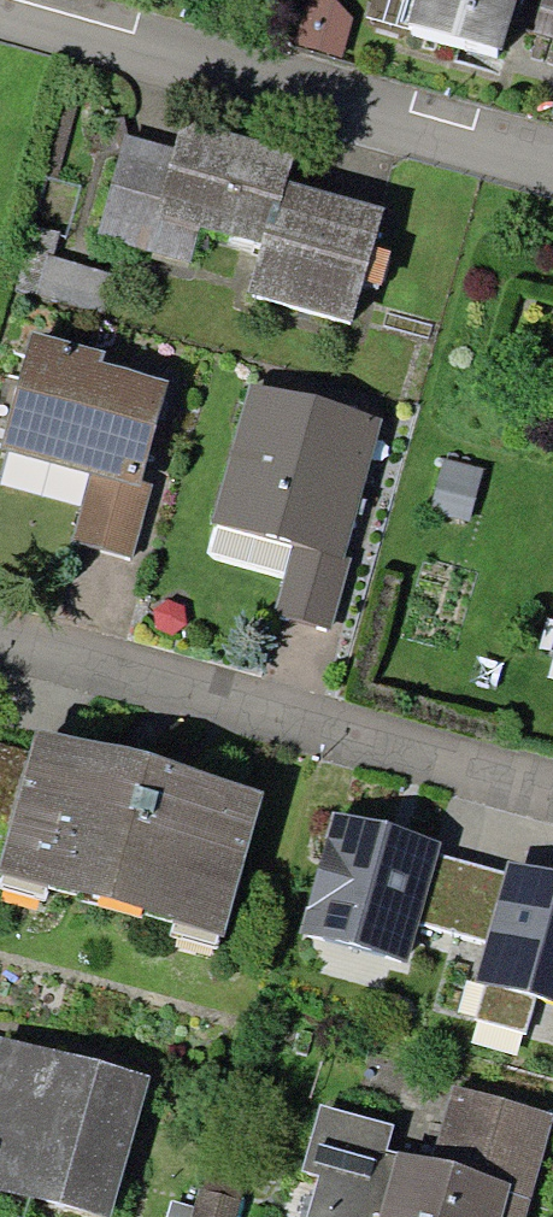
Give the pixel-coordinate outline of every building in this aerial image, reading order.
[(397,32),(486,58),(503,0),(406,0),(397,32)] [(528,36),(552,44),(552,0),(538,0),(528,36)] [(284,160),(172,131),(146,229),(254,257),(242,303),(340,329),(370,216),(276,192),(284,160)] [(541,386),(552,389),(552,342),(541,386)] [(152,395),(10,357),(0,395),(0,466),(90,490),(72,556),(131,572),(152,491),(128,485),(152,395)] [(388,433),(241,394),(205,526),(298,551),(278,626),(332,640),(388,433)] [(23,748),(0,825),(0,893),(205,955),(247,816),(23,748)] [(432,859),(326,827),(291,942),(398,974),(413,931),(429,868),(432,859)] [(493,884),(429,868),(413,931),(477,947),(493,884)] [(494,873),(493,884),(477,947),(465,991),(552,1012),(552,887),(494,873)] [(0,1056),(0,1203),(53,1216),(105,1216),(139,1094),(0,1056)] [(307,1114),(290,1179),(311,1184),(302,1216),(523,1216),(549,1120),(444,1092),(423,1171),(383,1160),(389,1136),(307,1114)] [(189,1195),(185,1216),(233,1216),(235,1204),(189,1195)]
